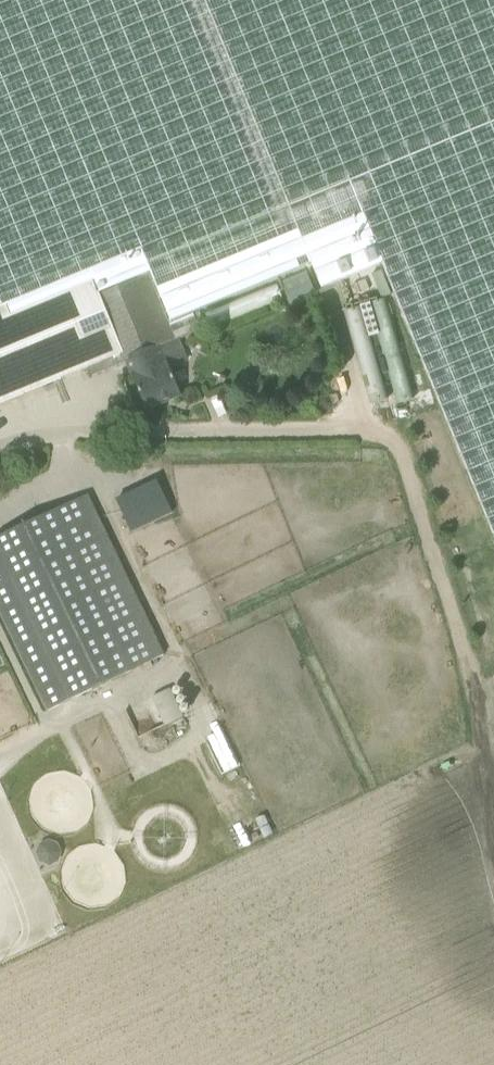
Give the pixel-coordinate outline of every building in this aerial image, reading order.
[(90,272),(100,296),(151,274),(178,340),(201,331),(194,315),(311,267),(322,293),(384,267),(493,535),(493,0),(0,0),(0,310),(90,272)] [(291,305),(318,292),(306,269),(280,282),(291,305)] [(0,310),(0,405),(88,369),(100,374),(128,363),(100,296),(90,272),(0,310)] [(100,296),(128,363),(134,376),(134,377),(147,409),(181,395),(170,368),(187,361),(178,340),(151,274),(100,296)] [(165,655),(88,496),(0,538),(0,611),(48,711),(165,655)] [(153,695),(164,722),(185,714),(174,687),(153,695)] [(210,744),(222,772),(241,763),(229,736),(210,744)] [(212,858),(267,834),(258,815),(204,839),(212,858)] [(41,863),(61,857),(56,838),(36,844),(41,863)]
